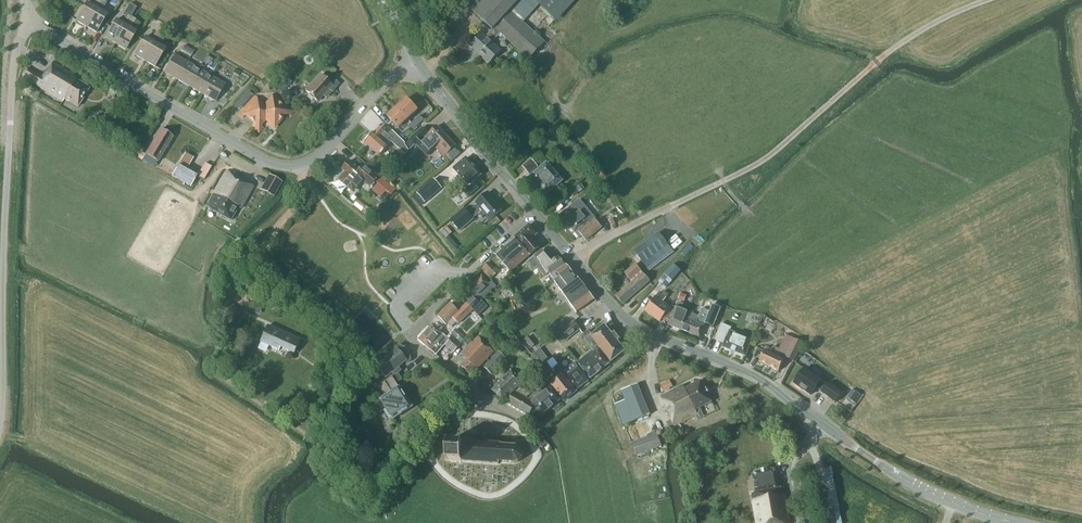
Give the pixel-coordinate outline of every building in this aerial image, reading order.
[(101,0),(96,0),(92,7),(86,3),(76,21),(86,27),(101,0)] [(106,2),(102,0),(101,0),(86,27),(96,33),(107,15),(101,12),(106,2)] [(517,3),(514,0),(476,0),(467,9),(491,31),(485,38),(481,35),(470,48),(484,60),(483,61),(489,66),(501,52),(492,44),(500,34),(529,60),(544,43),(522,23),(539,5),(555,19),(573,0),(520,0),(517,3)] [(115,44),(131,17),(136,8),(129,4),(122,16),(125,17),(121,24),(115,20),(105,38),(115,44)] [(135,20),(131,17),(115,44),(126,50),(136,32),(130,29),(135,20)] [(144,61),(160,34),(155,31),(150,40),(145,37),(134,55),(144,61)] [(160,34),(144,61),(155,67),(165,49),(159,46),(164,37),(160,34)] [(181,50),(191,56),(193,51),(184,46),(181,50)] [(177,79),(187,62),(174,55),(164,72),(177,79)] [(189,87),(199,70),(187,62),(177,79),(189,87)] [(77,78),(52,63),(48,70),(47,69),(42,77),(27,68),(21,76),(62,101),(64,99),(77,107),(88,88),(75,80),(77,78)] [(202,94),(211,77),(199,70),(189,87),(202,94)] [(283,77),(279,74),(271,82),(283,92),(292,82),(284,76),(283,77)] [(325,80),(320,75),(305,91),(317,102),(326,92),(330,95),(339,84),(330,75),(325,80)] [(211,77),(202,94),(214,101),(224,84),(211,77)] [(239,88),(233,83),(222,98),(229,102),(239,88)] [(293,111),(275,95),(264,108),(253,98),(239,114),(242,118),(246,114),(255,122),(252,126),(259,132),(263,127),(259,124),(265,118),(274,126),(286,112),(289,115),(293,111)] [(397,107),(408,119),(417,110),(406,99),(397,107)] [(408,119),(397,107),(387,116),(398,128),(408,119)] [(416,119),(411,123),(415,127),(424,120),(420,115),(416,119)] [(98,128),(103,131),(108,124),(102,120),(98,128)] [(455,146),(437,126),(429,134),(422,127),(409,139),(409,140),(404,145),(409,150),(414,145),(415,146),(416,146),(426,157),(434,150),(433,150),(435,148),(444,157),(446,155),(455,146)] [(554,139),(562,132),(557,127),(549,133),(554,139)] [(393,139),(380,128),(375,133),(373,132),(371,135),(370,134),(364,142),(379,155),(387,145),(393,139)] [(158,161),(173,137),(161,129),(151,145),(146,154),(158,161)] [(398,148),(403,143),(398,138),(393,143),(398,148)] [(141,160),(145,154),(139,151),(135,156),(141,160)] [(468,186),(481,175),(466,158),(453,169),(459,176),(456,178),(462,186),(465,183),(468,186)] [(529,175),(538,167),(531,159),(522,167),(529,175)] [(362,180),(370,186),(375,181),(378,177),(363,165),(359,170),(349,161),(342,169),(346,173),(344,175),(343,174),(338,179),(352,191),(362,180)] [(190,186),(196,176),(198,173),(179,162),(171,175),(190,186)] [(204,163),(198,173),(196,176),(203,180),(211,167),(204,163)] [(563,181),(547,163),(528,178),(529,179),(535,186),(534,186),(538,190),(538,189),(544,196),(544,197),(563,181)] [(239,209),(252,186),(225,171),(205,207),(230,220),(237,208),(239,209)] [(273,197),(282,182),(269,175),(261,190),(273,197)] [(391,184),(394,180),(389,175),(386,180),(391,184)] [(390,196),(395,190),(379,176),(378,177),(375,181),(378,184),(372,191),(380,198),(385,192),(390,196)] [(425,203),(442,188),(434,179),(417,193),(425,203)] [(495,200),(488,193),(475,203),(477,205),(467,213),(463,208),(450,220),(459,231),(472,219),(478,213),(482,217),(485,214),(490,220),(501,209),(494,201),(495,200)] [(368,205),(366,207),(358,201),(354,205),(368,216),(373,209),(368,205)] [(580,212),(577,208),(574,204),(560,216),(573,231),(587,220),(583,217),(588,213),(584,208),(580,212)] [(587,220),(573,231),(579,238),(582,236),(586,241),(602,227),(595,219),(589,224),(587,220)] [(514,238),(530,255),(539,247),(531,239),(537,234),(528,225),(521,231),(514,238)] [(445,227),(440,231),(446,238),(451,233),(445,227)] [(674,240),(664,227),(657,232),(658,233),(655,235),(653,232),(646,236),(649,240),(633,252),(647,269),(672,250),(668,245),(674,240)] [(510,272),(530,255),(514,238),(494,255),(506,268),(497,277),(501,281),(510,273),(510,272)] [(556,273),(565,266),(559,257),(551,262),(542,250),(526,264),(532,272),(536,268),(543,277),(548,273),(554,280),(559,277),(556,273)] [(487,264),(482,269),(489,276),(494,272),(487,264)] [(649,282),(643,274),(635,265),(625,274),(631,280),(633,282),(616,297),(623,305),(649,282)] [(559,277),(554,280),(553,281),(576,313),(594,300),(587,290),(587,289),(577,278),(576,278),(572,273),(566,266),(565,266),(556,273),(559,277)] [(673,267),(658,283),(666,290),(680,274),(673,267)] [(473,310),(472,310),(478,316),(488,307),(481,300),(496,285),(492,281),(489,284),(481,276),(466,290),(473,298),(467,304),(471,308),(473,310)] [(665,299),(668,295),(664,291),(661,295),(658,293),(644,311),(659,323),(670,308),(663,303),(666,299),(665,299)] [(683,302),(686,296),(680,293),(678,300),(683,302)] [(714,301),(712,305),(724,310),(725,305),(714,301)] [(471,308),(467,304),(466,303),(458,312),(450,304),(438,316),(446,324),(447,323),(452,327),(457,322),(458,324),(472,310),(473,310),(471,308)] [(680,330),(687,313),(681,310),(683,304),(679,303),(676,304),(668,325),(680,330)] [(714,311),(711,317),(717,319),(720,313),(714,311)] [(687,313),(680,330),(699,338),(706,320),(687,313)] [(485,328),(490,322),(486,319),(482,324),(485,328)] [(573,322),(555,337),(560,344),(564,340),(565,341),(580,329),(574,321),(573,322)] [(723,346),(722,347),(745,356),(749,347),(748,347),(751,340),(730,331),(731,328),(721,324),(714,340),(723,344),(723,346)] [(449,340),(447,338),(432,325),(418,340),(436,355),(444,345),(445,345),(449,340)] [(592,351),(596,348),(598,347),(611,363),(625,351),(617,342),(619,340),(614,333),(612,335),(604,325),(591,335),(588,331),(582,335),(586,340),(584,341),(592,351)] [(294,353),(300,340),(268,326),(260,342),(279,350),(280,347),(294,353)] [(456,330),(452,335),(461,344),(466,338),(456,330)] [(461,344),(456,339),(450,334),(447,338),(449,340),(445,345),(453,353),(461,344)] [(477,369),(494,352),(478,337),(461,354),(467,359),(461,366),(470,375),(476,368),(477,369)] [(794,362),(803,344),(794,339),(787,354),(773,347),(771,350),(766,348),(765,351),(764,351),(759,362),(762,363),(761,364),(766,367),(767,366),(778,372),(785,358),(794,362)] [(395,376),(397,373),(400,371),(397,368),(405,361),(407,363),(410,360),(409,353),(407,354),(404,350),(405,348),(398,346),(395,349),(396,351),(377,367),(386,377),(392,373),(394,376),(395,376)] [(541,348),(533,354),(543,367),(551,361),(541,348)] [(596,348),(592,351),(584,357),(582,356),(579,359),(579,361),(577,363),(590,379),(609,364),(596,348)] [(490,374),(505,358),(499,352),(484,368),(490,374)] [(577,390),(588,381),(573,363),(566,369),(570,374),(566,377),(577,390)] [(315,384),(322,374),(315,369),(307,378),(315,384)] [(793,384),(810,395),(815,388),(821,392),(820,392),(836,403),(843,393),(827,382),(826,385),(804,369),(793,384)] [(513,391),(522,382),(510,370),(498,381),(499,382),(492,390),(503,399),(506,396),(507,397),(513,391)] [(362,389),(374,381),(369,373),(357,382),(362,389)] [(395,376),(394,376),(392,377),(384,382),(391,393),(380,400),(393,420),(412,407),(409,401),(409,402),(400,387),(399,388),(396,383),(401,379),(397,373),(395,376)] [(564,403),(576,392),(563,376),(551,385),(564,403)] [(663,392),(669,390),(668,389),(665,383),(665,382),(659,385),(663,392)] [(704,391),(700,382),(684,390),(683,387),(660,399),(664,407),(663,407),(670,421),(666,423),(672,434),(678,430),(676,426),(695,416),(698,421),(704,418),(699,409),(711,403),(706,394),(707,394),(705,390),(704,391)] [(533,403),(537,411),(541,416),(549,410),(553,407),(552,407),(560,401),(548,385),(532,397),(523,388),(517,393),(533,403)] [(640,385),(622,392),(626,402),(616,406),(624,427),(652,416),(640,385)] [(855,403),(861,396),(852,390),(847,397),(855,403)] [(517,393),(513,391),(507,397),(510,399),(507,404),(529,416),(533,418),(537,411),(533,403),(517,393)] [(637,455),(661,446),(656,433),(632,443),(637,455)] [(541,448),(547,444),(542,436),(536,440),(541,448)] [(501,444),(463,441),(463,443),(447,442),(446,460),(461,461),(461,462),(498,464),(498,462),(514,464),(518,462),(519,461),(521,458),(522,457),(522,453),(522,452),(520,449),(519,448),(516,447),(514,446),(501,445),(501,444)] [(774,470),(766,471),(762,471),(762,472),(754,473),(752,476),(755,493),(751,494),(756,522),(789,522),(783,488),(779,489),(776,472),(774,470)]
